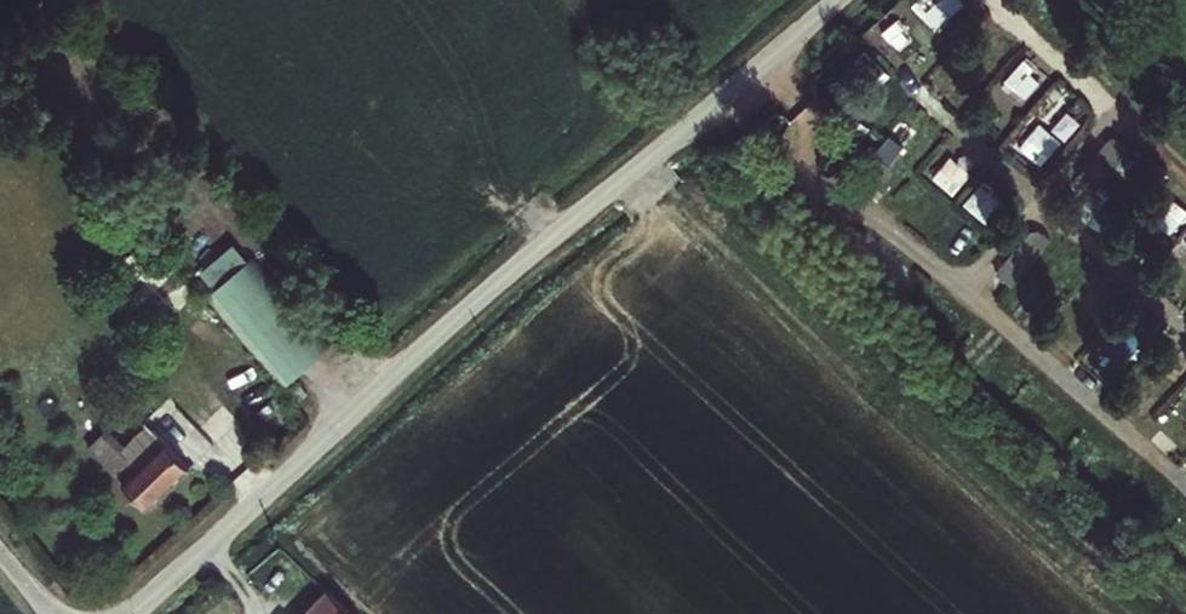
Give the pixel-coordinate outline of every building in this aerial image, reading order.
[(870,33),(892,58),(914,39),(892,14),(870,33)] [(892,116),(872,160),(899,172),(918,128),(892,116)] [(1040,166),(1060,141),(1037,123),(1017,148),(1040,166)] [(1111,138),(1071,178),(1087,194),(1107,174),(1129,196),(1149,175),(1111,138)] [(980,187),(965,205),(985,222),(1000,204),(980,187)] [(1031,227),(993,274),(1010,287),(1048,240),(1031,227)] [(256,256),(205,300),(280,387),(332,345),(256,256)] [(96,426),(83,438),(143,505),(186,465),(147,422),(117,449),(96,426)] [(1177,553),(1185,560),(1185,541),(1177,553)] [(324,594),(305,613),(344,613),(324,594)]
